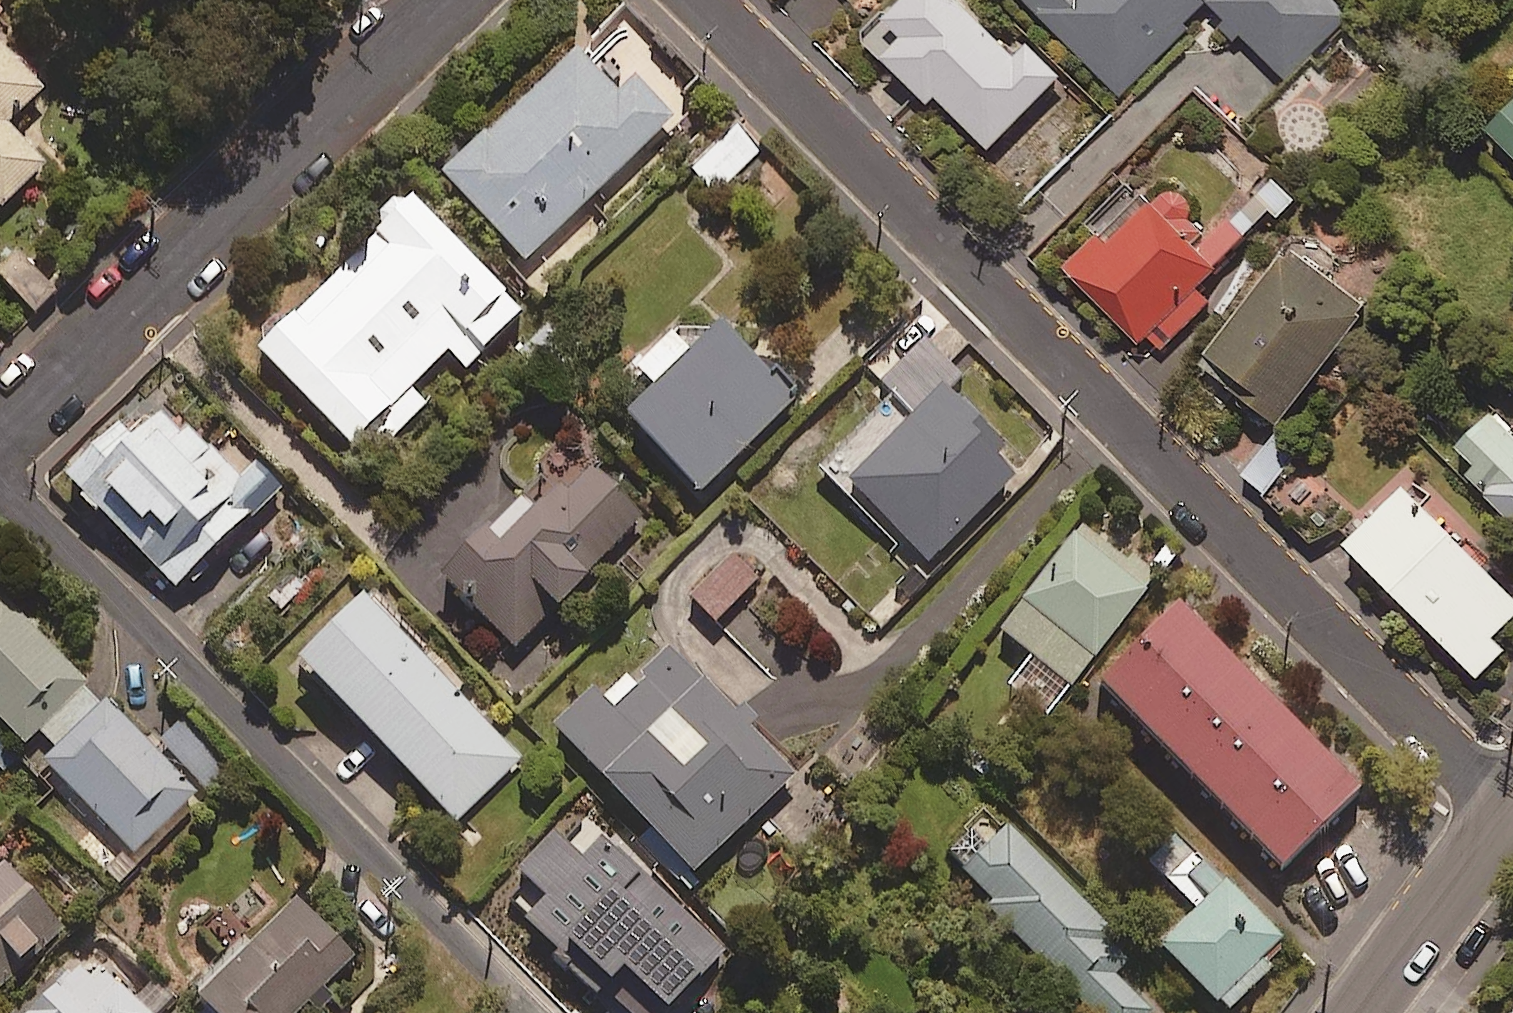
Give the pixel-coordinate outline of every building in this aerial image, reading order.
[(948,0),(912,0),(885,29),(900,42),(879,65),(928,110),(934,103),(990,155),(1060,80),(1027,49),(1014,62),(948,0)] [(1116,97),(1210,6),(1217,0),(1022,0),(1116,97)] [(1210,6),(1283,82),(1346,21),(1325,0),(1217,0),(1210,6)] [(4,213),(51,170),(10,126),(47,92),(0,41),(0,208),(4,213)] [(613,97),(572,54),(440,183),(521,267),(670,123),(629,81),(613,97)] [(1489,138),(1512,164),(1512,115),(1489,138)] [(758,151),(737,132),(694,179),(715,198),(758,151)] [(1137,196),(1060,270),(1138,350),(1215,276),(1137,196)] [(379,234),(253,358),(347,454),(377,425),(392,441),(426,408),(410,392),(446,357),(461,372),(518,315),(409,205),(400,213),(394,206),(373,227),(379,234)] [(20,253),(0,273),(0,285),(35,319),(61,293),(20,253)] [(1364,316),(1289,258),(1203,371),(1277,428),(1364,316)] [(791,406),(717,334),(688,364),(668,344),(629,384),(648,402),(618,433),(693,506),(791,406)] [(958,381),(916,342),(876,384),(891,399),(821,472),(926,572),(1015,478),(937,403),(958,381)] [(213,462),(163,411),(127,446),(115,434),(62,485),(169,597),(277,494),(230,445),(213,462)] [(1509,437),(1512,433),(1512,431),(1493,413),(1454,455),(1473,472),(1462,484),(1492,512),(1512,531),(1512,441),(1509,437)] [(436,585),(513,656),(640,520),(588,472),(563,498),(557,492),(533,518),(515,501),(436,585)] [(1402,496),(1345,556),(1478,683),(1504,656),(1492,644),(1512,622),(1512,603),(1402,496)] [(1152,584),(1081,530),(998,638),(1069,692),(1152,584)] [(738,555),(689,604),(715,630),(764,581),(738,555)] [(27,750),(43,735),(64,756),(39,781),(92,833),(79,846),(122,889),(208,802),(115,709),(111,713),(0,602),(0,722),(27,750)] [(519,762),(359,606),(294,673),(454,829),(519,762)] [(1354,803),(1174,619),(1095,697),(1196,800),(1275,880),(1354,803)] [(635,845),(687,900),(698,889),(690,881),(788,787),(666,658),(631,691),(623,683),(598,707),(593,701),(553,738),(646,835),(635,845)] [(183,718),(160,741),(210,791),(233,768),(183,718)] [(987,822),(938,875),(1086,1012),(1146,1012),(1110,980),(1132,957),(987,822)] [(1270,973),(1262,966),(1282,946),(1192,857),(1165,885),(1194,913),(1156,952),(1219,1012),(1231,1012),(1270,973)] [(12,870),(0,880),(0,993),(68,930),(12,870)] [(313,1011),(315,1012),(329,1012),(336,1006),(326,997),(360,961),(290,896),(196,998),(212,1012),(311,1012),(313,1011)] [(699,904),(677,926),(702,951),(724,929),(699,904)] [(632,919),(565,989),(591,1012),(694,1012),(684,1003),(701,985),(632,919)] [(92,960),(43,1012),(163,1012),(177,997),(156,978),(135,1000),(92,960)]
